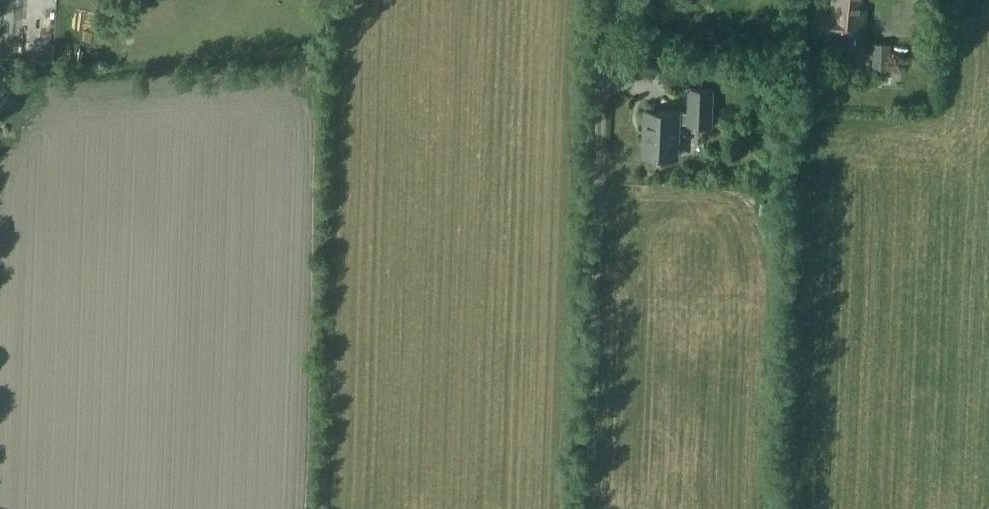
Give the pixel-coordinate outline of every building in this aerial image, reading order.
[(833,11),(823,11),(824,9),(818,9),(816,35),(833,37),(833,33),(865,35),(867,2),(862,2),(862,0),(834,0),(833,11)] [(873,65),(890,66),(892,42),(874,41),(873,65)] [(825,69),(826,48),(816,48),(816,69),(825,69)] [(680,111),(646,110),(644,156),(678,157),(679,122),(689,122),(689,123),(711,124),(712,88),(690,87),(690,112),(679,111),(680,111)]
